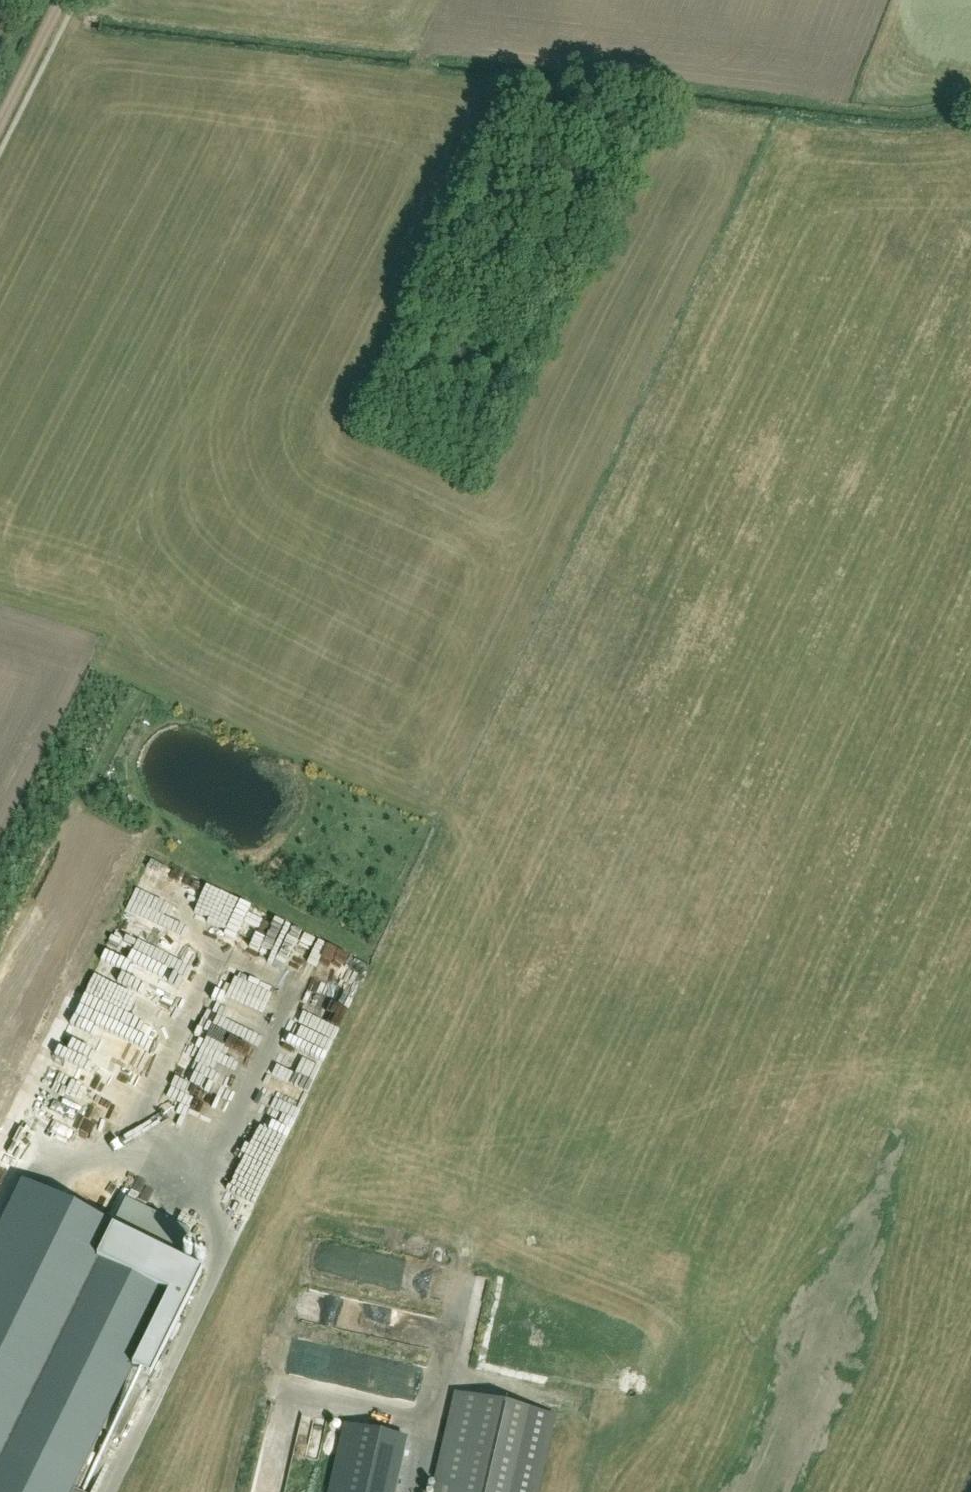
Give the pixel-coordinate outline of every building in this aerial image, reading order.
[(186,953),(207,958),(217,914),(196,909),(186,953)] [(314,957),(323,961),(310,988),(329,998),(351,955),(323,941),(314,957)] [(308,1103),(317,1086),(299,1077),(290,1094),(308,1103)] [(254,1213),(270,1183),(247,1171),(252,1163),(237,1155),(216,1193),(254,1213)] [(111,1229),(32,1190),(0,1255),(0,1491),(81,1491),(73,1488),(102,1429),(121,1438),(201,1273),(111,1229)] [(175,1239),(182,1225),(131,1201),(126,1212),(153,1225),(152,1228),(175,1239)] [(188,1255),(186,1264),(206,1269),(208,1260),(188,1255)] [(370,1335),(397,1336),(397,1311),(370,1310),(370,1335)] [(435,1491),(534,1491),(552,1415),(458,1393),(435,1491)] [(406,1438),(343,1424),(328,1491),(394,1491),(406,1438)]
